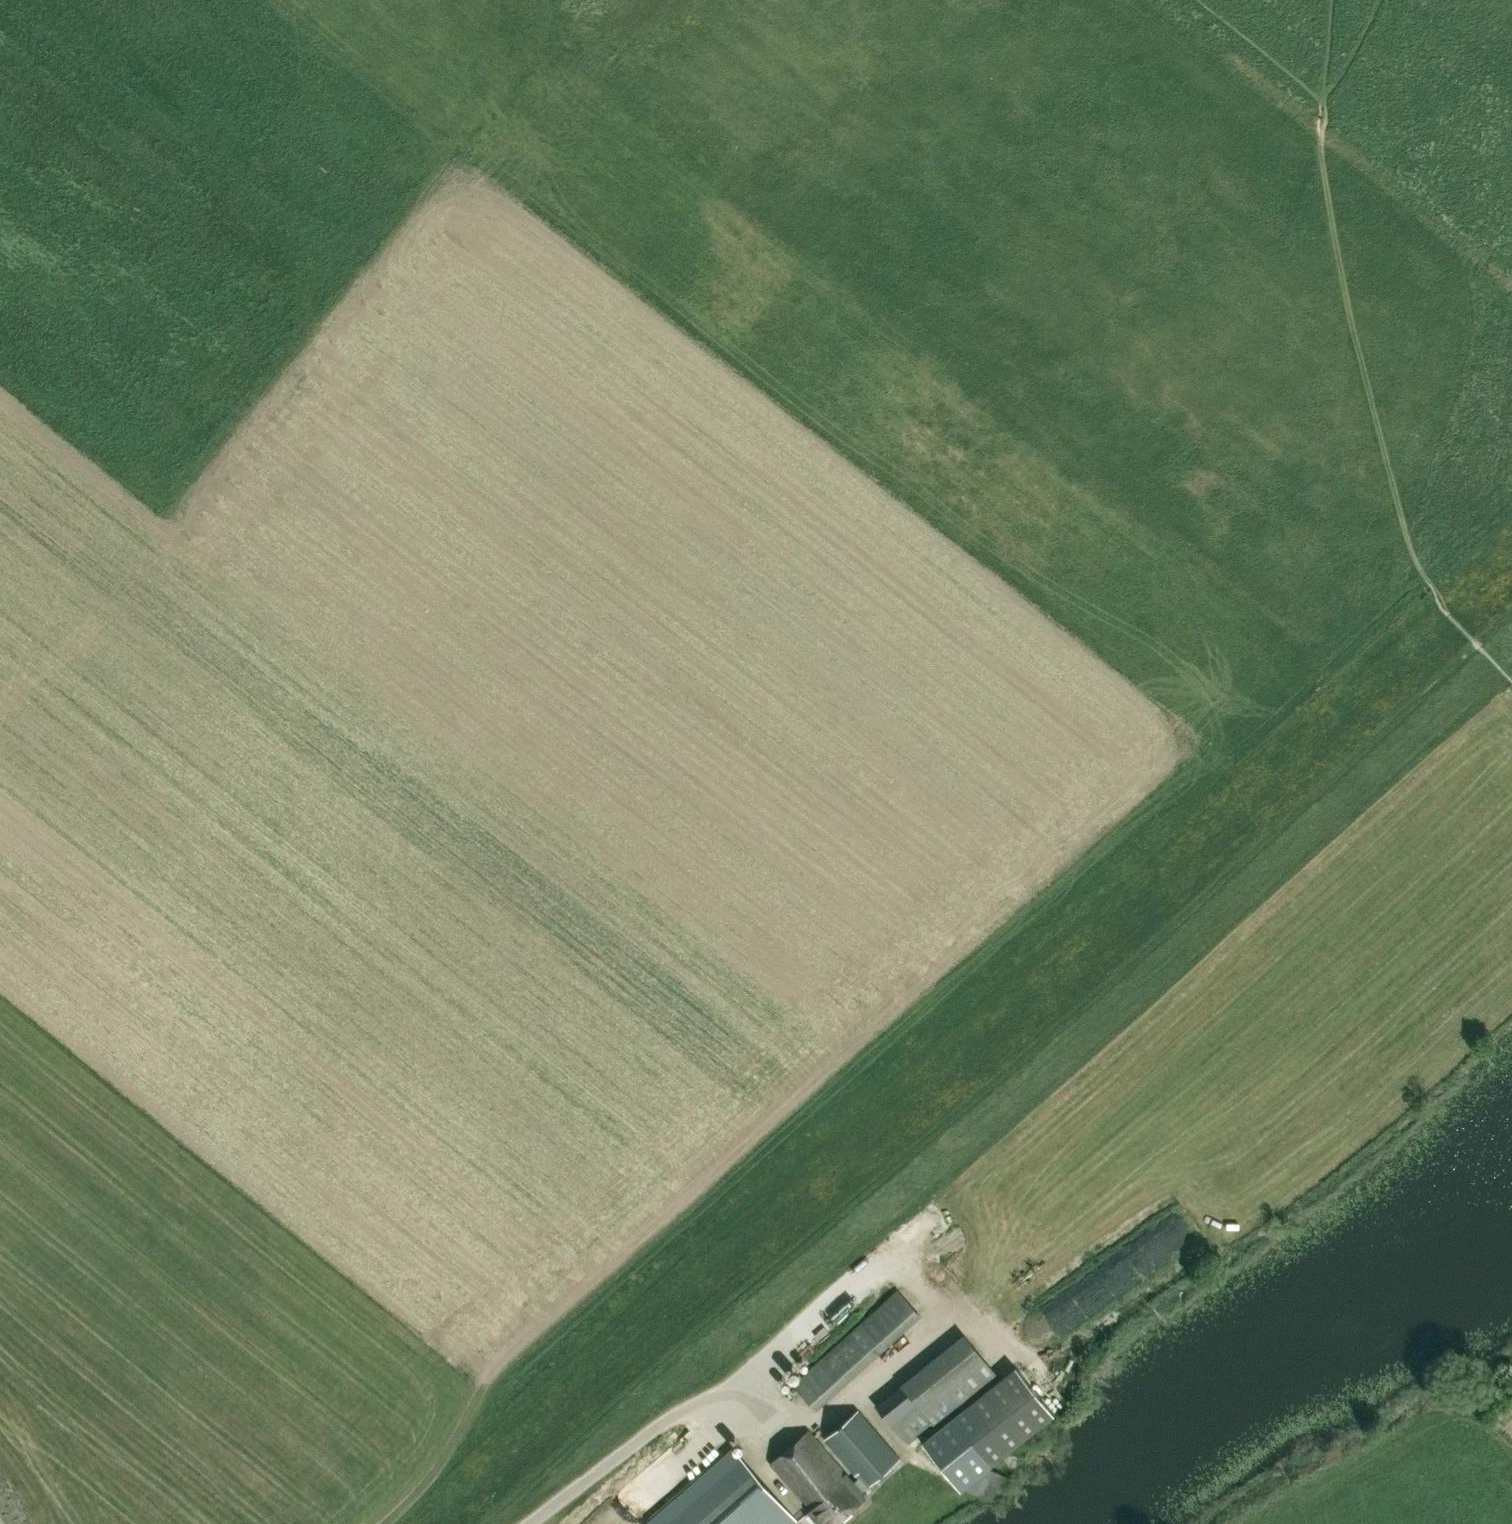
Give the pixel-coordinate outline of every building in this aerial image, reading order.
[(921,1316),(899,1291),(794,1385),(816,1409),(921,1316)] [(964,1334),(877,1405),(910,1445),(923,1433),(958,1439),(963,1420),(952,1417),(999,1379),(964,1334)] [(1054,1415),(1016,1368),(969,1407),(982,1422),(967,1435),(992,1466),(1054,1415)] [(866,1499),(861,1493),(900,1461),(859,1412),(825,1440),(858,1479),(853,1484),(809,1431),(772,1463),(811,1510),(808,1512),(818,1523),(836,1523),(866,1499)] [(796,1520),(733,1450),(649,1523),(792,1523),(796,1520)] [(944,1478),(992,1502),(1005,1475),(957,1452),(944,1478)]
